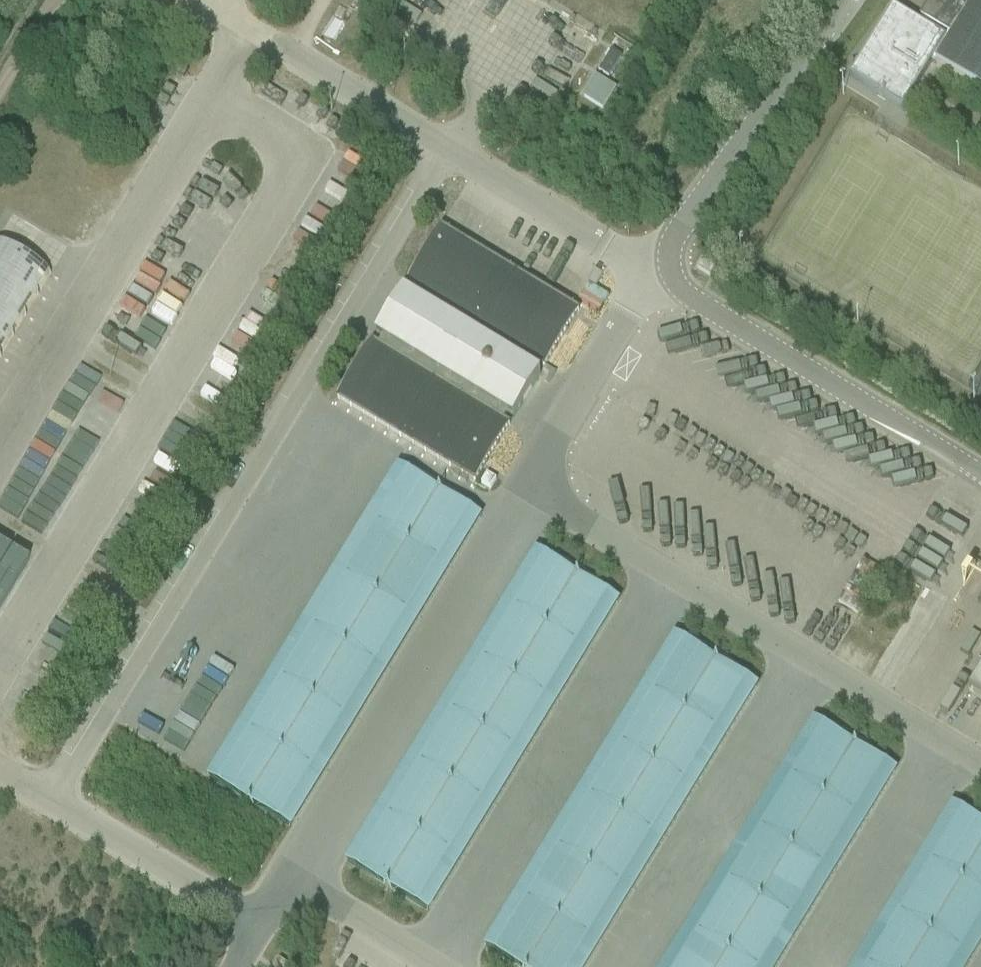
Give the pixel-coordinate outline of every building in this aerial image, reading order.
[(919,17),(921,18),(918,23),(892,8),(849,79),(902,111),(931,64),(937,67),(936,69),(980,97),(980,0),(929,0),(919,17)] [(598,73),(608,79),(621,58),(611,52),(598,73)] [(583,99),(603,111),(616,90),(596,78),(583,99)] [(323,249),(368,161),(345,149),(299,237),(323,249)] [(382,341),(379,347),(372,343),(337,400),(474,483),(509,426),(502,422),(506,416),(513,420),(540,375),(533,371),(537,365),(544,369),(578,312),(441,229),(406,286),(413,289),(410,296),(403,292),(376,337),(382,341)] [(295,240),(288,251),(309,265),(316,254),(295,240)] [(50,276),(0,246),(0,359),(50,276)] [(695,269),(709,278),(714,270),(701,261),(695,269)] [(265,293),(252,316),(273,328),(286,306),(265,293)] [(209,390),(204,400),(228,412),(233,402),(209,390)] [(483,513),(399,463),(210,777),(294,827),(483,513)] [(619,597),(534,547),(345,861),(429,911),(619,597)] [(673,632),(483,946),(518,966),(586,966),(757,683),(673,632)] [(968,692),(980,700),(980,671),(968,692)] [(812,717),(661,966),(776,966),(896,768),(812,717)] [(950,801),(850,966),(965,966),(980,940),(980,820),(950,801)]
